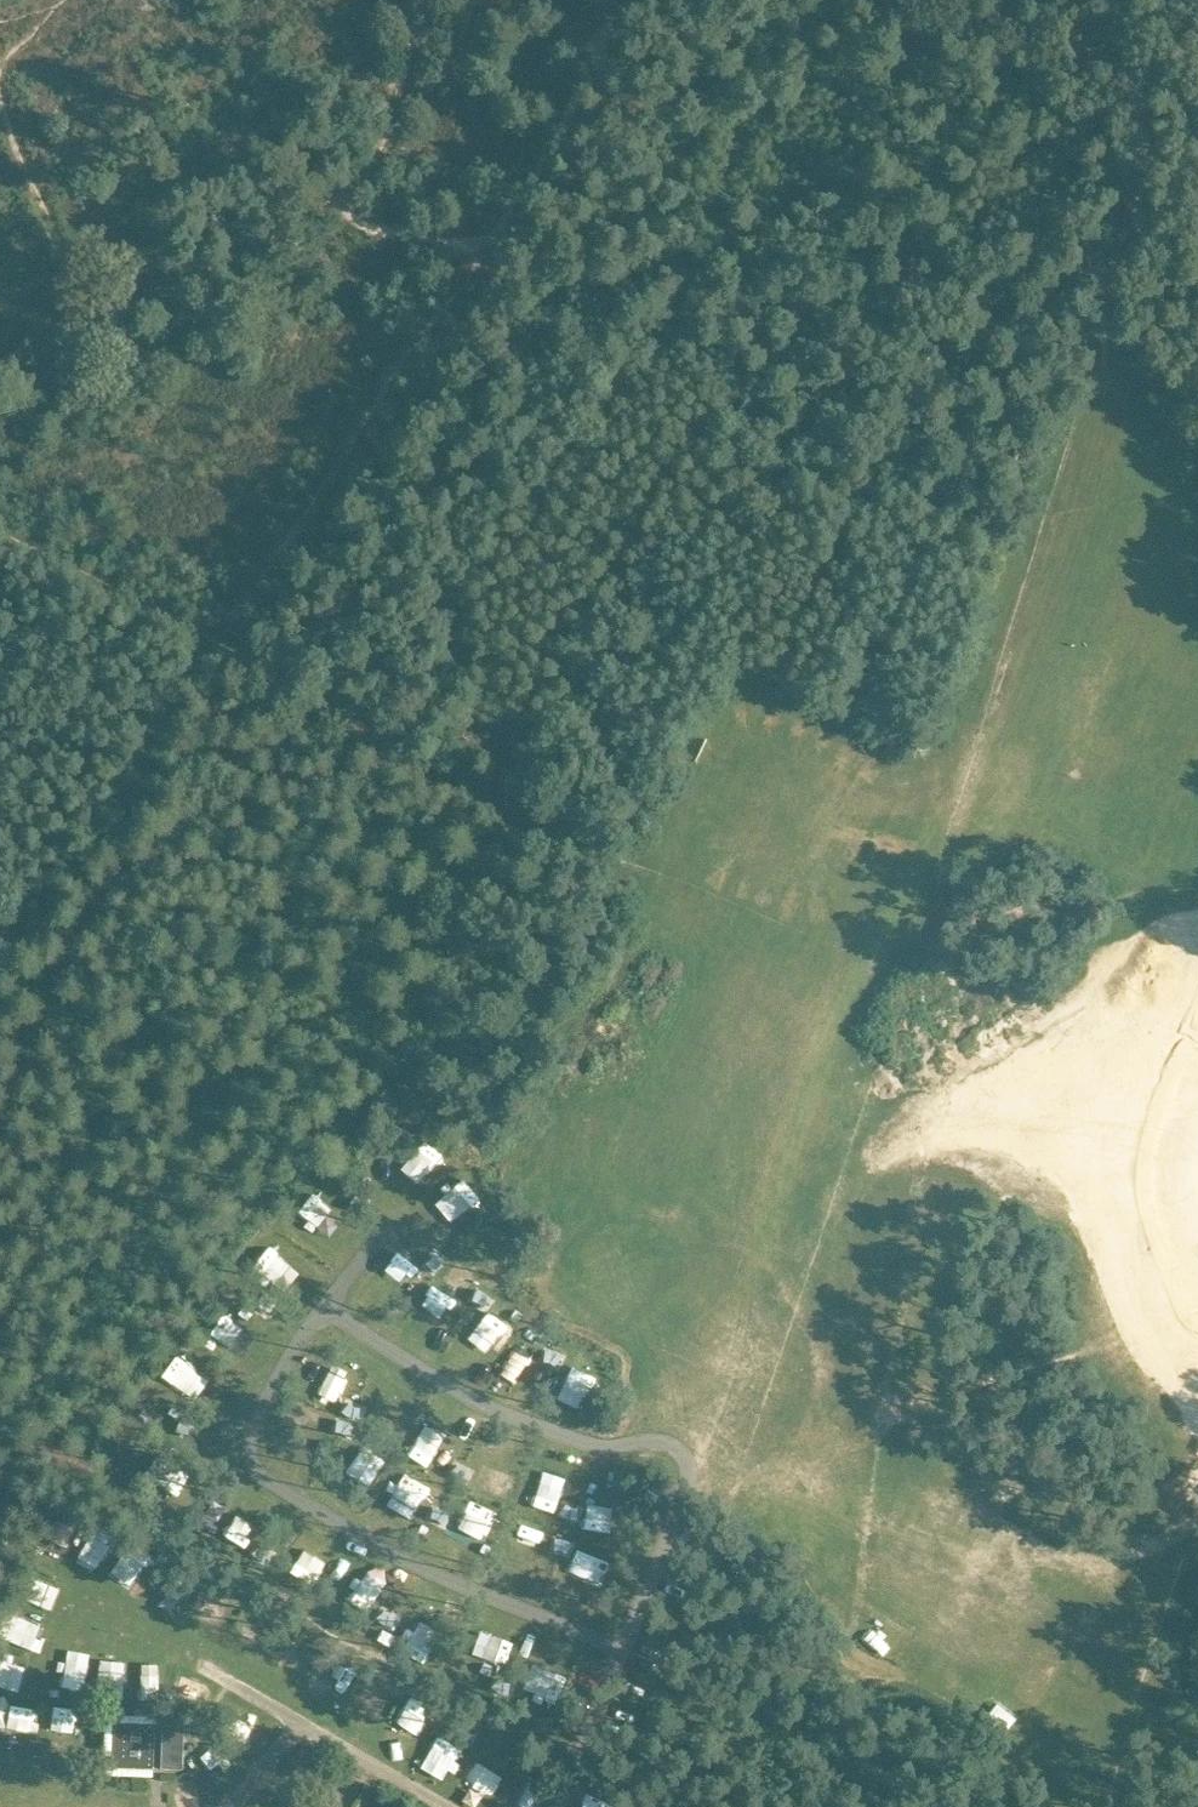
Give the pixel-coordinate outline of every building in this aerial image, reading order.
[(50,1611),(59,1589),(25,1576),(16,1597),(50,1611)] [(5,1636),(27,1644),(33,1628),(11,1620),(5,1636)] [(288,1635),(273,1668),(294,1677),(309,1644),(288,1635)] [(22,1693),(31,1669),(0,1657),(0,1685),(22,1693)] [(86,1686),(89,1670),(64,1667),(62,1683),(86,1686)] [(318,1668),(308,1692),(339,1705),(349,1681),(318,1668)] [(99,1670),(99,1695),(128,1696),(129,1670),(99,1670)] [(2,1713),(0,1742),(18,1743),(20,1714),(2,1713)] [(52,1722),(50,1741),(79,1742),(80,1724),(52,1722)] [(112,1767),(153,1769),(155,1725),(114,1723),(112,1767)] [(183,1770),(185,1726),(163,1725),(162,1769),(183,1770)] [(448,1763),(459,1743),(437,1731),(426,1750),(448,1763)] [(475,1756),(459,1789),(485,1802),(501,1769),(475,1756)]
